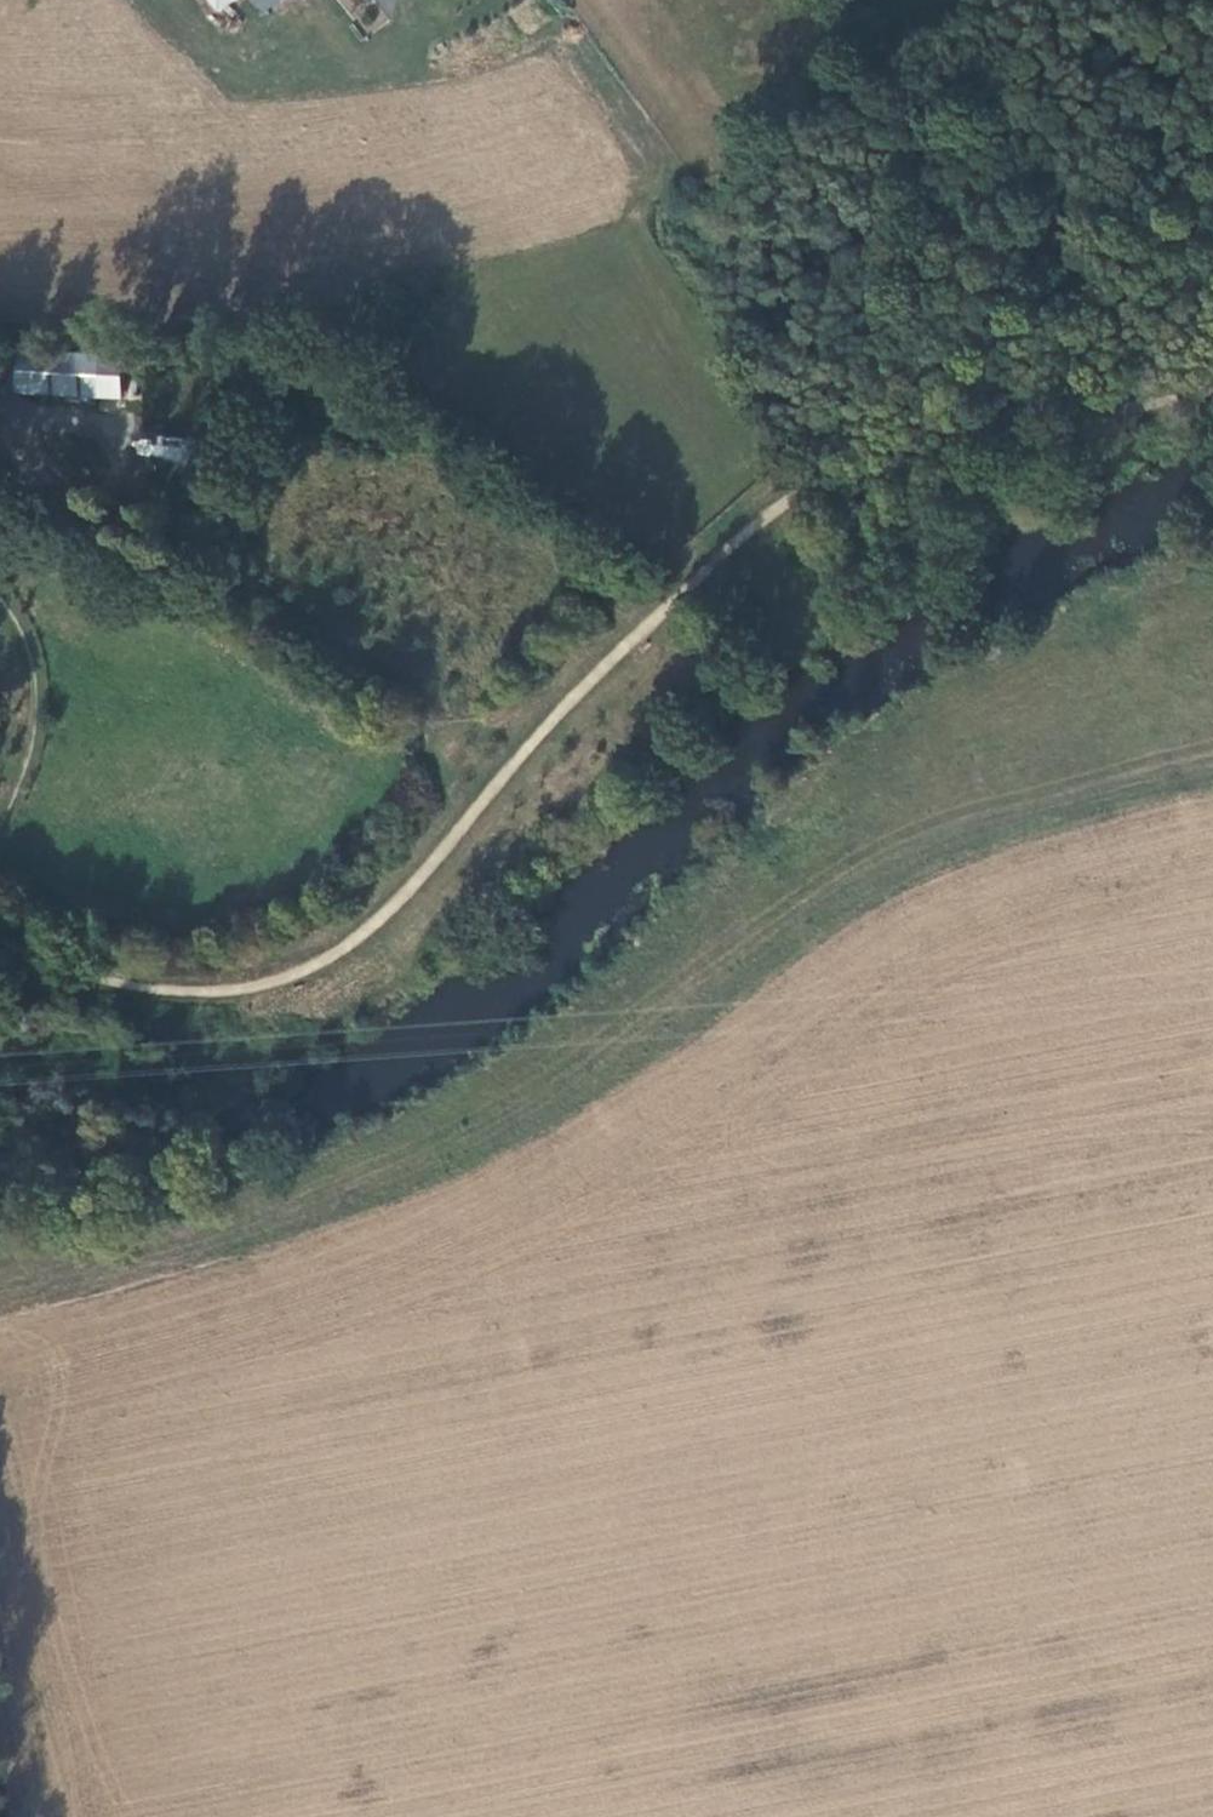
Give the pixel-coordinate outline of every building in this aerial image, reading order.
[(221,11),(236,0),(213,0),(221,11)] [(269,10),(281,0),(261,0),(269,10)] [(100,398),(103,355),(23,351),(20,394),(100,398)]
